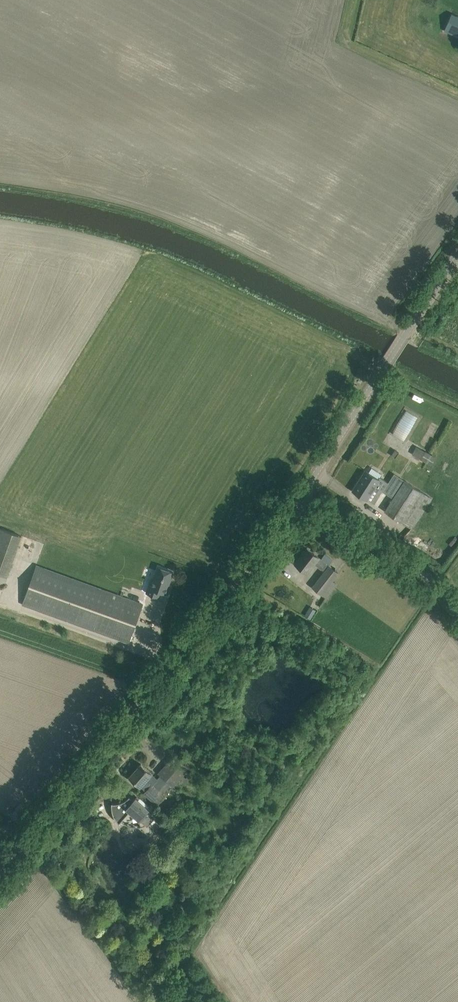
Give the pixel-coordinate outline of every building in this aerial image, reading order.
[(452,14),(444,31),(457,37),(457,17),(452,14)] [(416,447),(412,454),(431,465),(435,456),(426,451),(425,452),(416,447)] [(353,490),(367,499),(367,498),(374,503),(382,491),(393,498),(385,511),(412,528),(432,498),(394,474),(388,482),(380,477),(379,479),(366,470),(362,477),(363,477),(354,490),(353,490)] [(0,528),(0,574),(7,577),(22,536),(0,528)] [(325,571),(313,586),(327,597),(337,584),(332,581),(338,572),(319,557),(307,548),(295,563),(307,572),(314,563),(325,571)] [(143,604),(36,566),(22,605),(129,643),(143,604)] [(147,593),(159,597),(161,591),(165,593),(173,572),(158,567),(152,584),(150,583),(147,593)] [(316,609),(310,606),(305,615),(310,618),(316,609)] [(172,784),(179,790),(192,775),(172,757),(159,772),(161,774),(172,784)] [(164,793),(172,784),(161,774),(157,778),(141,764),(130,776),(144,789),(143,791),(157,804),(166,794),(164,793)] [(133,800),(129,796),(127,798),(126,799),(124,800),(121,802),(120,802),(117,803),(113,803),(112,803),(111,807),(112,811),(113,813),(114,817),(115,818),(116,820),(119,823),(130,811),(146,825),(155,815),(135,797),(133,800)] [(161,876),(153,881),(159,889),(166,884),(161,876)]
